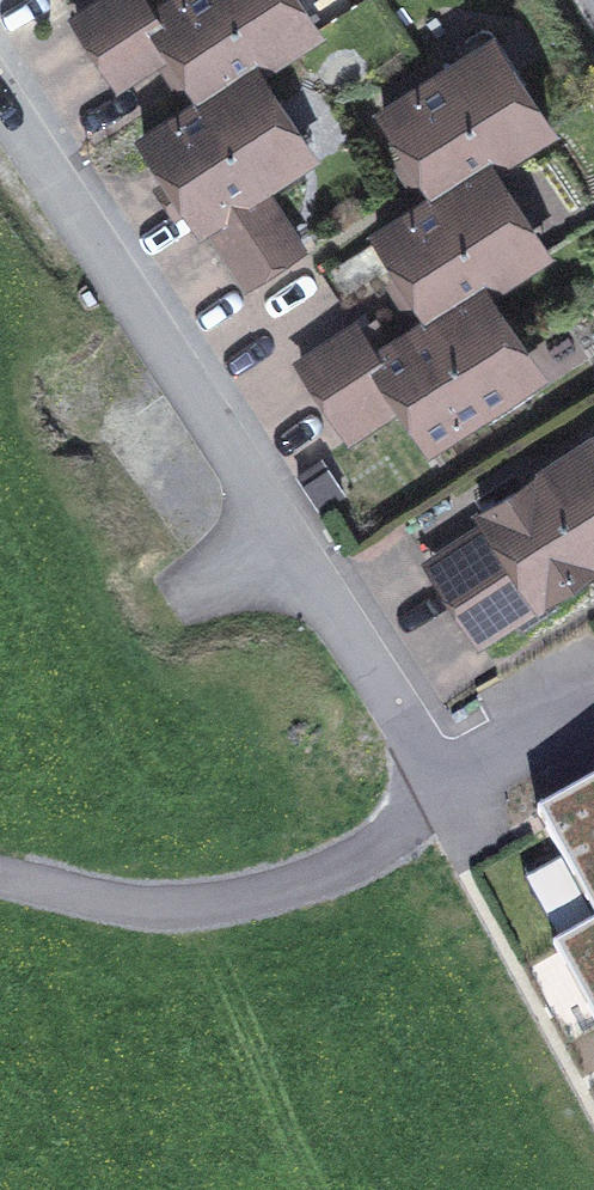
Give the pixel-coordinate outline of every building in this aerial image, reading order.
[(206,103),(256,71),(302,42),(280,8),(282,0),(179,0),(150,18),(206,103)] [(383,115),(439,200),(490,167),(550,129),(526,92),(502,86),(479,52),(383,115)] [(202,227),(298,164),(276,132),(279,106),(256,71),(206,103),(145,141),(202,227)] [(378,238),(435,322),(486,291),(532,262),(509,228),(514,206),(490,167),(439,200),(378,238)] [(430,447),(525,386),(504,351),(509,327),(486,291),(435,322),(373,361),(430,447)] [(593,567),(593,446),(592,443),(483,515),(500,542),(440,580),(480,641),(593,567)] [(593,918),(593,784),(538,813),(593,918)] [(593,1019),(593,930),(556,951),(593,1019)]
